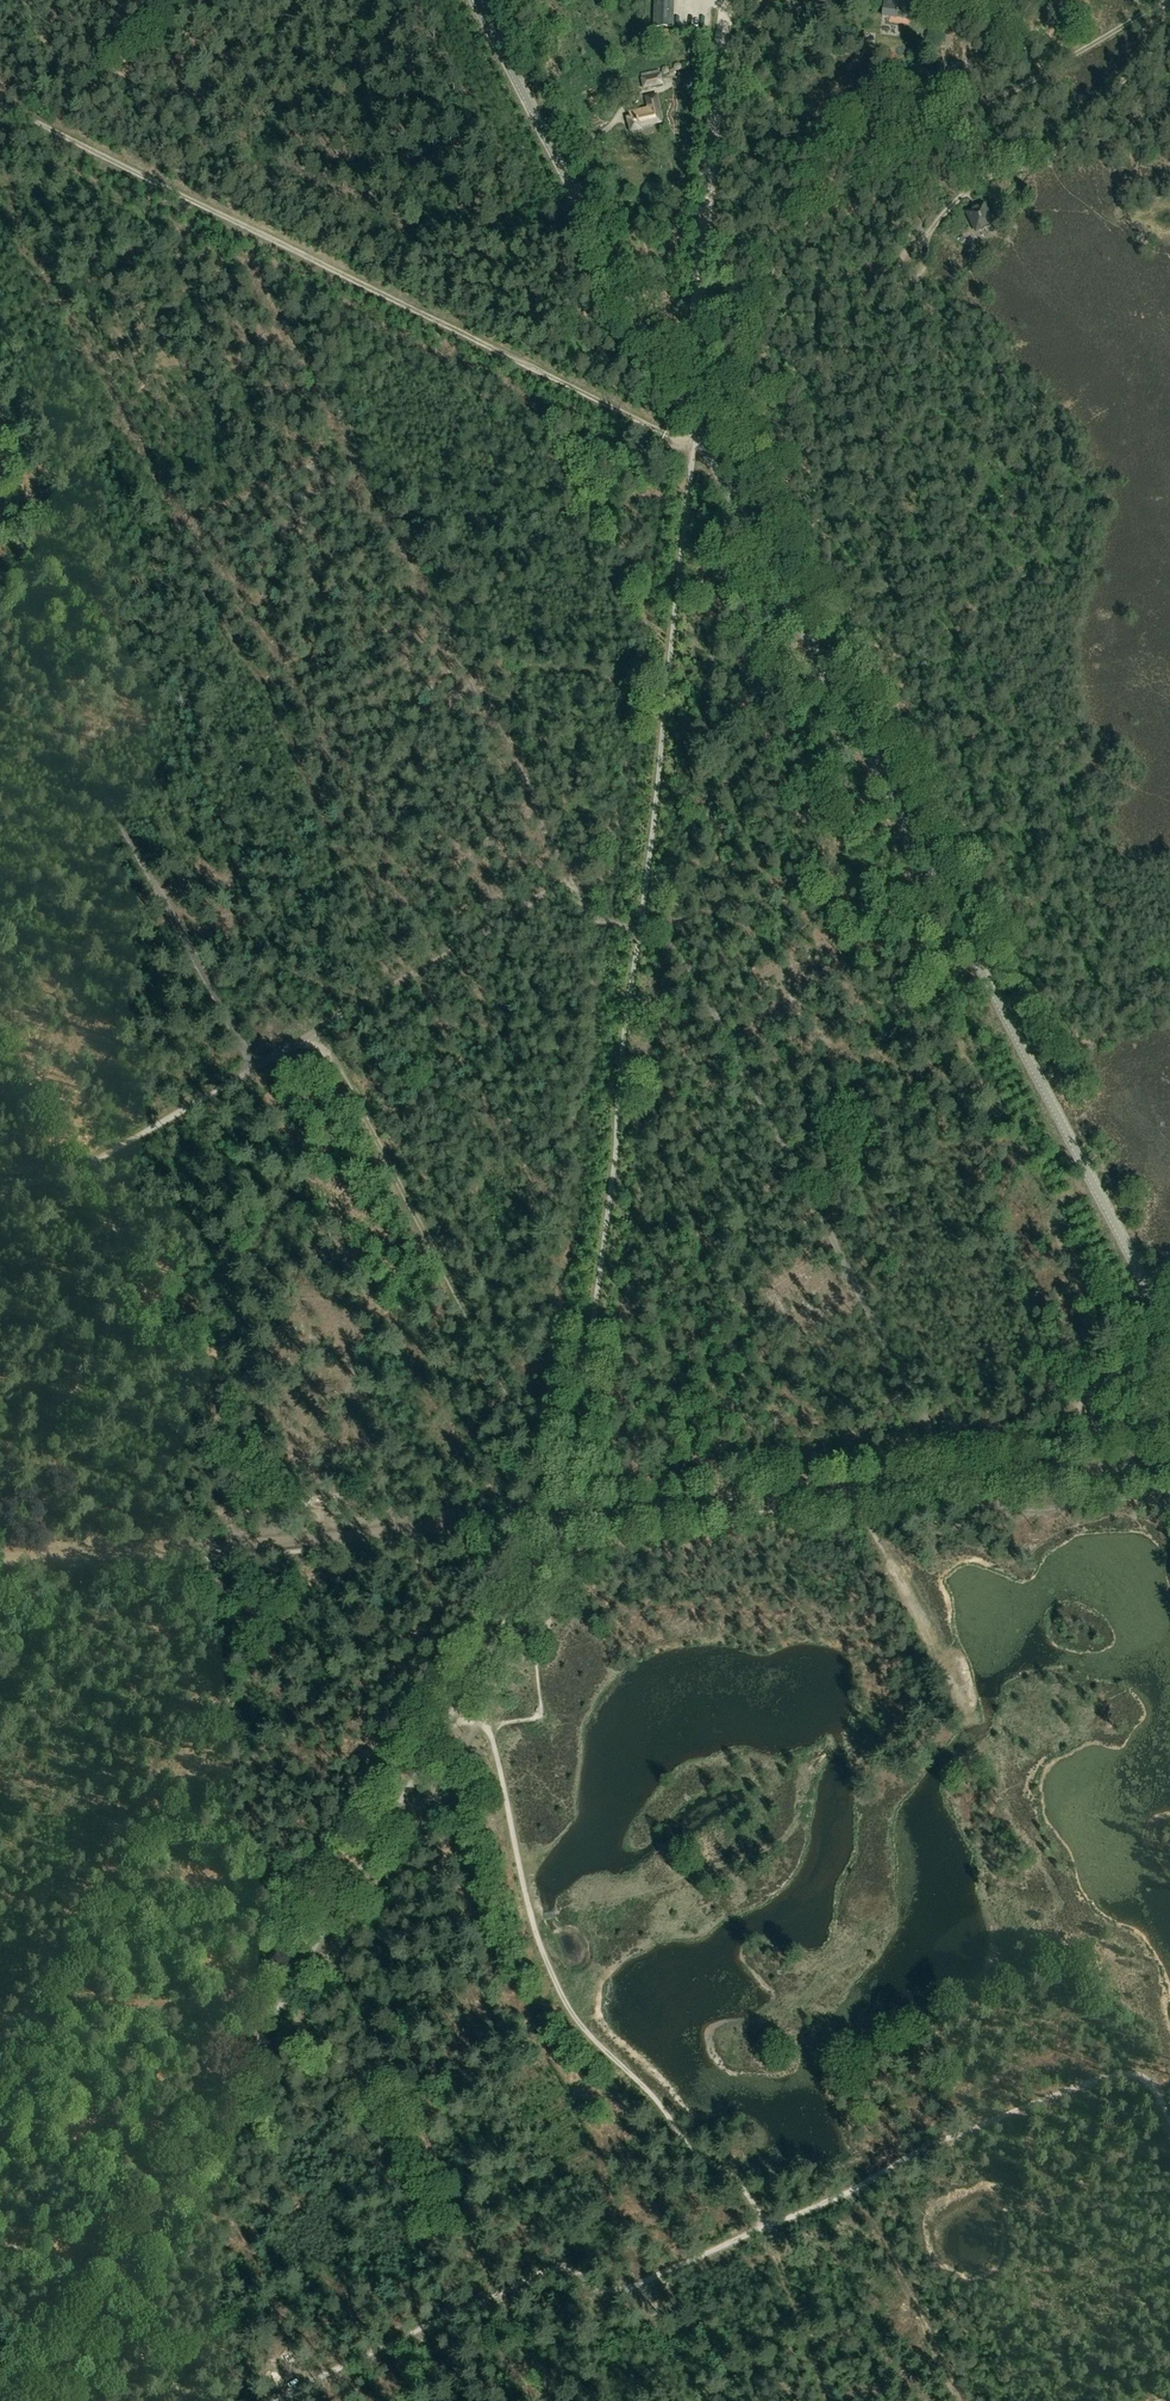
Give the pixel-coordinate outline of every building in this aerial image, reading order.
[(654,27),(673,27),(673,0),(655,0),(654,27)] [(882,16),(910,20),(912,4),(887,0),(884,0),(882,16)] [(941,68),(932,67),(931,83),(940,83),(941,68)] [(640,78),(642,89),(663,85),(660,74),(640,78)] [(645,98),(648,109),(629,114),(629,117),(627,118),(630,132),(641,130),(640,127),(662,123),(660,115),(661,115),(656,95),(645,98)] [(984,206),(968,214),(976,231),(992,223),(984,206)] [(544,1919),(545,1927),(555,1926),(554,1918),(544,1919)]
